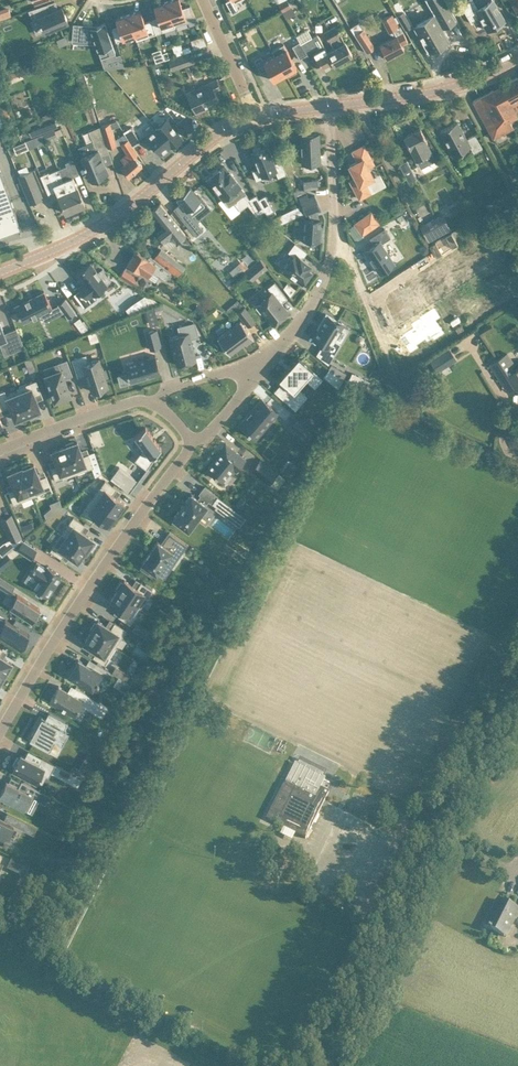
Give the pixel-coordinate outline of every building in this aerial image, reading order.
[(167,1),(174,21),(175,25),(196,18),(190,4),(182,7),(180,0),(168,0),(167,1)] [(225,1),(232,13),(238,9),(234,2),(238,0),(226,0),(225,1)] [(278,3),(282,10),(291,6),(288,0),(284,0),(278,3)] [(377,8),(386,3),(384,0),(372,0),(377,8)] [(398,0),(391,5),(396,14),(405,28),(412,24),(398,0)] [(416,24),(426,42),(424,44),(429,52),(446,42),(445,39),(448,37),(443,27),(456,19),(451,10),(445,0),(427,0),(435,13),(416,24)] [(462,6),(471,21),(479,16),(482,20),(487,30),(505,20),(499,10),(493,0),(491,0),(475,9),(470,1),(462,6)] [(158,18),(151,20),(156,33),(175,26),(175,25),(174,21),(167,1),(154,5),(158,18)] [(47,3),(28,9),(33,19),(40,16),(46,29),(67,20),(62,6),(58,8),(51,11),(47,3)] [(0,12),(0,20),(11,16),(9,8),(0,12)] [(140,10),(128,14),(137,40),(156,33),(151,20),(144,22),(140,10)] [(392,37),(390,39),(380,44),(387,58),(404,49),(401,44),(408,40),(400,25),(398,26),(392,13),(383,18),(392,37)] [(137,40),(128,14),(116,18),(118,26),(112,28),(116,41),(134,35),(136,40),(137,40)] [(357,31),(365,26),(361,21),(354,27),(357,31)] [(80,26),(79,40),(95,41),(96,43),(98,50),(101,58),(104,68),(124,66),(120,54),(116,55),(115,53),(105,22),(101,23),(102,25),(97,27),(80,26)] [(334,48),(328,51),(327,51),(334,63),(334,64),(352,54),(336,25),(325,31),(334,48)] [(354,34),(366,52),(375,46),(363,28),(354,34)] [(307,29),(296,35),(300,41),(299,41),(307,53),(312,50),(316,56),(318,59),(323,69),(334,63),(327,51),(328,51),(325,46),(318,33),(312,37),(307,29)] [(65,35),(57,39),(60,46),(68,43),(65,35)] [(299,41),(292,45),(299,58),(307,54),(307,53),(299,41)] [(283,43),(272,50),(274,55),(275,55),(285,73),(297,67),(283,43)] [(172,69),(194,61),(191,52),(169,60),(172,69)] [(261,55),(254,59),(261,71),(267,68),(274,80),(285,73),(275,55),(274,55),(264,61),(261,55)] [(4,81),(22,74),(20,68),(2,76),(4,81)] [(83,74),(76,76),(79,87),(86,85),(83,74)] [(517,115),(517,114),(517,76),(501,85),(517,115)] [(186,92),(196,112),(204,109),(203,106),(218,99),(214,90),(220,87),(216,78),(210,81),(211,84),(196,91),(195,88),(186,92)] [(517,115),(501,85),(473,100),(478,110),(493,138),(513,127),(509,119),(517,115)] [(165,106),(177,121),(187,114),(167,104),(165,106)] [(92,121),(99,119),(95,105),(88,107),(92,121)] [(8,106),(4,107),(10,125),(15,124),(8,106)] [(168,116),(156,126),(157,127),(171,145),(173,143),(175,145),(181,140),(179,138),(182,136),(172,125),(174,123),(168,116)] [(29,127),(31,134),(56,124),(53,118),(43,122),(29,127)] [(458,120),(439,130),(452,156),(471,146),(473,152),(481,148),(474,134),(467,138),(458,120)] [(110,122),(100,125),(108,147),(117,144),(111,127),(110,122)] [(108,147),(100,125),(89,130),(97,149),(82,155),(85,163),(84,163),(85,165),(86,165),(92,180),(94,179),(95,181),(101,178),(101,176),(108,173),(101,154),(109,151),(108,147)] [(131,126),(123,131),(124,132),(128,138),(133,146),(140,141),(131,126)] [(60,127),(54,129),(54,130),(56,134),(56,136),(62,133),(60,127)] [(157,127),(146,136),(160,153),(170,144),(171,145),(157,127)] [(410,149),(411,148),(420,165),(435,158),(427,142),(428,142),(420,128),(404,136),(410,149)] [(54,129),(44,134),(46,139),(56,134),(54,130),(54,129)] [(319,133),(301,134),(302,164),(320,163),(319,133)] [(142,165),(135,156),(138,153),(133,146),(128,138),(120,143),(127,154),(121,158),(126,164),(121,168),(129,176),(142,165)] [(19,143),(22,151),(28,148),(25,141),(19,143)] [(275,170),(278,177),(287,173),(281,159),(274,162),(267,145),(261,148),(260,146),(253,149),(254,151),(252,151),(259,167),(252,170),(256,180),(263,177),(262,175),(275,170)] [(350,165),(356,177),(351,180),(359,197),(370,192),(364,181),(373,177),(368,166),(373,163),(364,145),(353,151),(358,161),(350,165)] [(290,157),(281,159),(287,173),(294,172),(290,157)] [(67,165),(59,169),(64,180),(65,179),(69,190),(66,191),(74,209),(85,204),(70,170),(75,168),(71,159),(66,162),(67,165)] [(407,159),(399,164),(402,171),(410,166),(407,159)] [(212,175),(207,179),(229,206),(234,202),(240,210),(249,202),(257,215),(265,210),(258,198),(259,198),(256,194),(249,198),(245,192),(246,192),(241,186),(242,186),(235,178),(230,170),(225,165),(224,165),(220,169),(219,168),(211,174),(212,175)] [(49,171),(41,175),(47,189),(54,186),(66,213),(74,209),(66,191),(69,190),(65,179),(64,180),(59,169),(49,173),(49,171)] [(4,233),(4,231),(18,225),(15,216),(17,215),(0,170),(0,234),(4,233)] [(18,175),(30,203),(43,198),(31,170),(18,175)] [(317,178),(310,179),(311,188),(318,187),(317,178)] [(180,202),(173,208),(196,235),(203,229),(197,221),(192,215),(205,205),(196,193),(190,186),(176,197),(180,202)] [(259,198),(258,198),(265,210),(267,214),(274,210),(265,194),(259,198)] [(307,194),(299,197),(306,213),(308,212),(311,219),(305,218),(303,242),(310,242),(310,240),(312,240),(312,239),(322,240),(322,225),(320,225),(321,219),(320,219),(316,209),(320,208),(315,195),(308,197),(307,194)] [(496,197),(485,203),(490,211),(501,205),(496,197)] [(164,240),(170,236),(173,234),(178,240),(186,234),(160,203),(151,210),(164,226),(157,231),(164,240)] [(355,223),(362,233),(377,222),(370,211),(355,223)] [(428,240),(451,228),(442,212),(420,225),(428,240)] [(281,214),(272,219),(275,226),(285,222),(281,214)] [(409,217),(401,222),(405,227),(412,222),(409,217)] [(374,244),(365,250),(380,273),(394,264),(381,244),(390,237),(384,228),(370,238),(374,244)] [(301,285),(313,269),(310,266),(312,263),(303,256),(307,252),(295,243),(288,251),(293,255),(281,269),(301,285)] [(154,257),(178,275),(185,266),(161,248),(154,257)] [(136,250),(128,263),(120,275),(132,284),(141,271),(148,276),(152,270),(165,279),(171,272),(149,254),(147,257),(136,250)] [(260,258),(245,271),(253,280),(268,267),(260,258)] [(80,289),(74,293),(84,307),(97,297),(94,294),(108,285),(107,283),(111,280),(103,268),(98,272),(90,261),(76,272),(84,282),(78,286),(80,289)] [(238,263),(229,271),(234,277),(243,269),(238,263)] [(472,276),(460,283),(465,292),(484,283),(480,275),(473,278),(472,276)] [(287,298),(274,281),(268,286),(272,291),(256,304),(258,305),(256,307),(260,312),(262,311),(272,324),(288,311),(281,302),(287,298)] [(287,281),(283,287),(290,296),(296,288),(287,281)] [(397,291),(382,301),(388,310),(390,309),(396,318),(399,316),(403,322),(431,304),(427,298),(416,281),(398,292),(397,291)] [(44,290),(14,305),(23,322),(41,313),(52,308),(52,307),(44,290)] [(130,313),(158,300),(146,293),(126,308),(130,313)] [(444,295),(437,300),(441,305),(448,301),(444,295)] [(65,297),(57,303),(58,304),(63,311),(68,317),(76,311),(65,297)] [(231,305),(226,309),(230,314),(235,309),(231,305)] [(255,320),(244,306),(237,312),(248,325),(255,320)] [(400,335),(398,336),(409,353),(417,348),(416,345),(424,339),(426,342),(432,338),(433,340),(444,333),(435,320),(440,317),(434,308),(409,324),(412,328),(400,335)] [(318,329),(313,337),(323,343),(316,354),(328,363),(341,343),(340,343),(334,339),(342,325),(343,324),(338,321),(336,319),(326,313),(320,323),(321,324),(318,329)] [(74,320),(82,331),(88,327),(80,316),(74,320)] [(179,334),(169,336),(177,364),(196,359),(190,337),(198,335),(195,323),(193,321),(177,325),(179,334)] [(254,338),(240,321),(218,338),(230,354),(245,342),(246,344),(254,338)] [(6,337),(12,351),(24,346),(17,327),(5,332),(0,322),(0,340),(6,337)] [(156,329),(146,332),(151,349),(161,346),(156,329)] [(450,349),(431,361),(437,370),(456,359),(450,349)] [(86,354),(72,359),(78,376),(86,373),(92,390),(99,388),(100,390),(107,388),(106,386),(107,386),(98,358),(88,362),(86,354)] [(155,355),(125,363),(127,371),(126,371),(129,381),(160,372),(155,355)] [(513,371),(504,355),(490,363),(504,385),(514,379),(517,386),(517,368),(513,371)] [(31,356),(24,359),(27,365),(34,362),(31,356)] [(290,366),(279,378),(282,381),(280,383),(290,392),(284,399),(295,409),(307,395),(300,389),(307,380),(315,387),(323,378),(298,356),(293,363),(290,366)] [(46,374),(55,399),(59,398),(59,400),(67,397),(66,395),(70,394),(64,378),(72,375),(67,359),(58,362),(60,369),(46,374)] [(352,372),(348,382),(364,390),(369,380),(352,372)] [(16,387),(17,390),(27,414),(40,409),(35,395),(41,392),(36,379),(16,387)] [(3,408),(10,405),(16,419),(19,418),(19,419),(27,416),(26,415),(27,414),(17,390),(6,394),(4,389),(0,391),(0,400),(3,408)] [(248,416),(241,425),(247,430),(247,431),(249,432),(251,434),(255,438),(277,412),(262,399),(252,412),(250,411),(251,412),(248,416),(247,415),(246,415),(248,416)] [(291,425),(306,438),(311,431),(297,419),(291,425)] [(138,432),(134,435),(143,448),(135,460),(147,469),(154,459),(153,459),(150,456),(161,448),(146,426),(141,430),(141,429),(138,431),(138,432)] [(66,445),(65,446),(75,473),(94,466),(89,453),(83,455),(77,441),(76,441),(76,442),(74,442),(73,441),(65,444),(66,445)] [(207,468),(222,481),(233,468),(236,471),(246,459),(225,442),(215,454),(217,456),(215,459),(213,458),(212,458),(214,460),(207,468)] [(51,467),(56,480),(75,473),(65,446),(53,450),(52,450),(57,464),(51,467)] [(252,469),(269,483),(277,474),(260,459),(252,469)] [(23,468),(21,469),(32,495),(44,491),(45,494),(53,490),(51,488),(46,475),(39,477),(37,472),(34,463),(33,464),(30,465),(30,464),(22,467),(23,468)] [(111,479),(116,483),(125,471),(119,467),(111,479)] [(283,467),(281,470),(288,477),(291,474),(283,467)] [(8,490),(14,503),(32,495),(21,469),(20,469),(19,468),(10,472),(11,473),(9,474),(13,483),(15,488),(8,490)] [(105,480),(93,496),(117,513),(124,502),(112,494),(116,488),(105,480)] [(173,517),(173,518),(174,518),(188,529),(187,529),(188,530),(189,529),(189,528),(206,505),(207,505),(206,504),(208,500),(212,502),(241,524),(246,517),(217,495),(205,486),(199,493),(201,494),(198,498),(192,494),(192,493),(191,493),(191,494),(185,502),(184,502),(180,508),(180,509),(173,517)] [(81,513),(93,521),(97,515),(109,524),(111,521),(112,522),(116,517),(117,515),(116,514),(117,513),(93,496),(81,513)] [(59,498),(49,502),(51,507),(54,512),(59,508),(62,505),(59,498)] [(62,505),(59,508),(65,513),(68,508),(63,504),(62,505)] [(2,518),(13,542),(22,538),(11,514),(2,518)] [(73,516),(62,533),(85,550),(86,548),(87,549),(93,541),(92,540),(93,538),(81,530),(85,524),(73,516)] [(26,523),(20,526),(23,534),(29,531),(26,523)] [(143,564),(141,568),(152,576),(155,572),(157,574),(158,572),(167,558),(174,563),(187,544),(169,532),(161,542),(157,540),(151,549),(150,549),(147,553),(148,554),(141,563),(143,564)] [(54,544),(50,550),(61,558),(62,558),(66,552),(70,555),(78,561),(79,560),(78,560),(80,557),(81,558),(86,551),(85,550),(62,533),(54,544)] [(36,549),(23,539),(17,548),(31,557),(36,549)] [(14,558),(8,552),(0,560),(0,569),(1,570),(14,558)] [(38,577),(32,585),(48,596),(54,587),(53,587),(61,574),(47,565),(46,567),(37,561),(29,572),(38,577)] [(15,585),(0,575),(0,586),(10,593),(15,585)] [(116,588),(118,589),(117,590),(141,606),(152,589),(141,581),(137,587),(124,579),(122,582),(121,581),(116,588)] [(117,590),(110,601),(122,610),(118,616),(130,623),(141,606),(117,590)] [(17,594),(9,606),(28,618),(27,619),(32,622),(36,616),(35,615),(40,609),(17,594)] [(0,634),(21,647),(29,634),(5,619),(0,626),(0,635),(0,634)] [(90,629),(92,630),(91,631),(115,646),(126,629),(114,622),(111,628),(98,620),(96,623),(95,622),(90,629)] [(133,629),(140,634),(144,628),(136,623),(133,629)] [(91,631),(84,642),(96,650),(93,656),(105,664),(115,646),(91,631)] [(4,674),(5,673),(7,673),(11,666),(10,665),(11,663),(12,662),(0,655),(0,671),(4,674)] [(110,671),(96,663),(93,668),(82,661),(78,659),(76,664),(70,674),(92,688),(96,681),(98,683),(99,681),(105,684),(105,683),(104,683),(110,671)] [(132,682),(136,675),(119,666),(115,672),(132,682)] [(50,700),(70,713),(75,704),(83,709),(85,705),(102,715),(107,705),(75,686),(71,693),(59,685),(50,700)] [(34,729),(29,738),(47,747),(50,749),(55,739),(62,743),(63,742),(69,730),(65,728),(68,722),(49,712),(45,718),(43,717),(42,716),(41,717),(34,729)] [(84,760),(93,764),(96,757),(87,753),(84,760)] [(13,764),(14,765),(13,768),(36,781),(41,772),(49,776),(55,764),(42,757),(39,763),(20,754),(19,757),(17,756),(13,764)] [(266,819),(305,837),(319,810),(329,792),(327,791),(330,785),(323,782),(325,779),(295,763),(284,785),(283,784),(266,819)] [(62,768),(58,775),(64,779),(68,771),(62,768)] [(0,793),(0,796),(1,794),(11,800),(10,802),(32,813),(39,799),(46,803),(50,795),(21,780),(18,787),(6,781),(0,793)] [(18,817),(15,824),(23,828),(26,821),(18,817)] [(14,827),(0,820),(0,845),(4,847),(4,846),(3,846),(12,827),(13,828),(14,827)] [(22,864),(17,874),(22,877),(27,867),(22,864)] [(509,905),(499,900),(486,927),(488,928),(488,929),(490,931),(491,929),(506,937),(517,913),(517,910),(509,905)]
